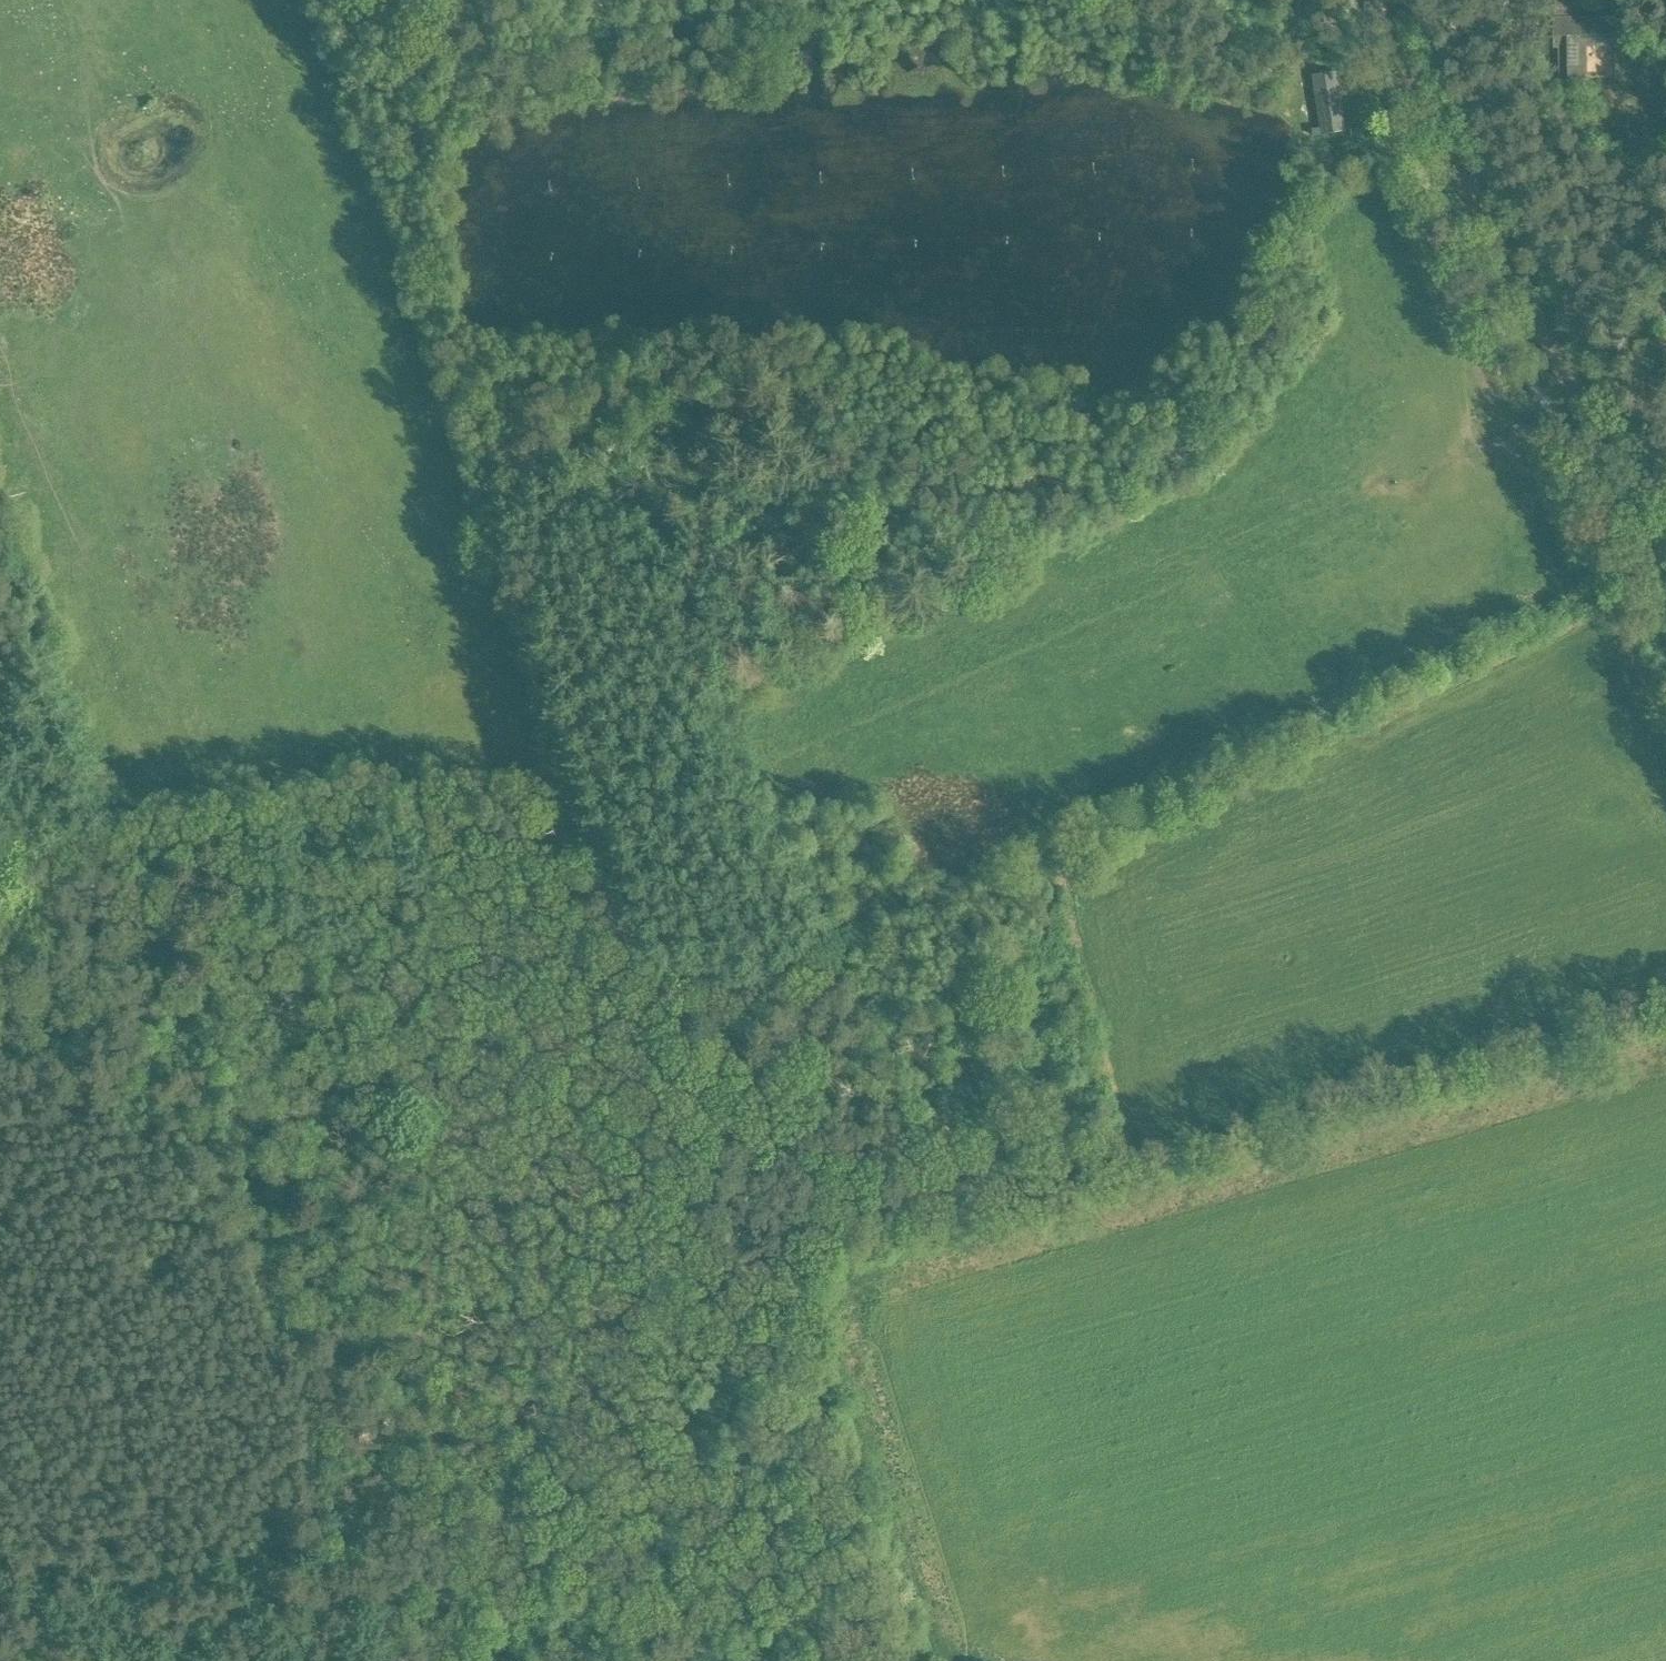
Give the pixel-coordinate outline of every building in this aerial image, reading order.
[(1574,0),(1557,0),(1557,20),(1558,46),(1563,46),(1563,79),(1587,79),(1587,45),(1616,45),(1616,19),(1575,20),(1574,0)] [(1322,131),(1314,132),(1315,139),(1345,134),(1335,72),(1313,75),(1322,131)]
